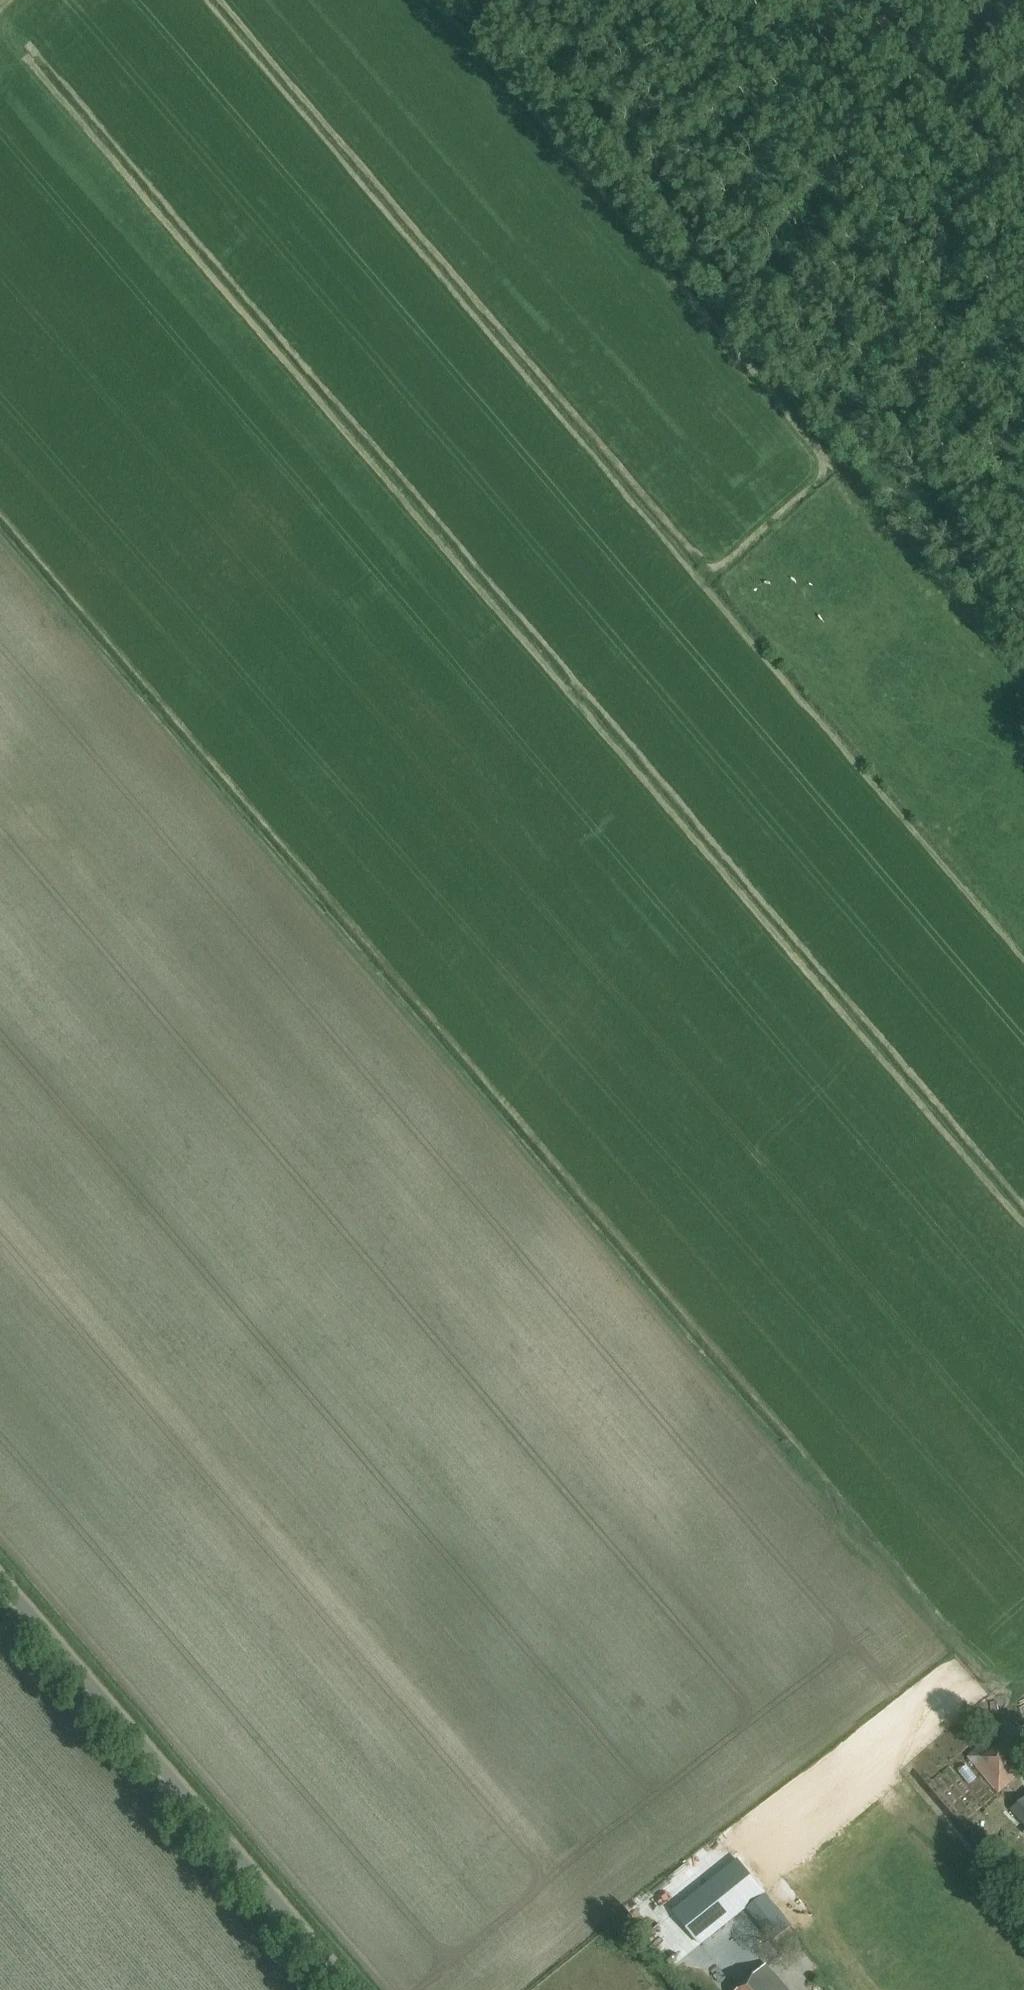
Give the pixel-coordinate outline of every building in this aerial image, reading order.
[(999,1792),(1022,1771),(991,1735),(967,1755),(999,1792)] [(1023,1824),(1023,1797),(1011,1809),(1023,1824)] [(739,1863),(676,1913),(701,1945),(748,1908),(764,1895),(739,1863)] [(764,1895),(748,1908),(773,1940),(790,1927),(765,1895),(764,1895)] [(766,1966),(738,1989),(787,1989),(766,1966)]
